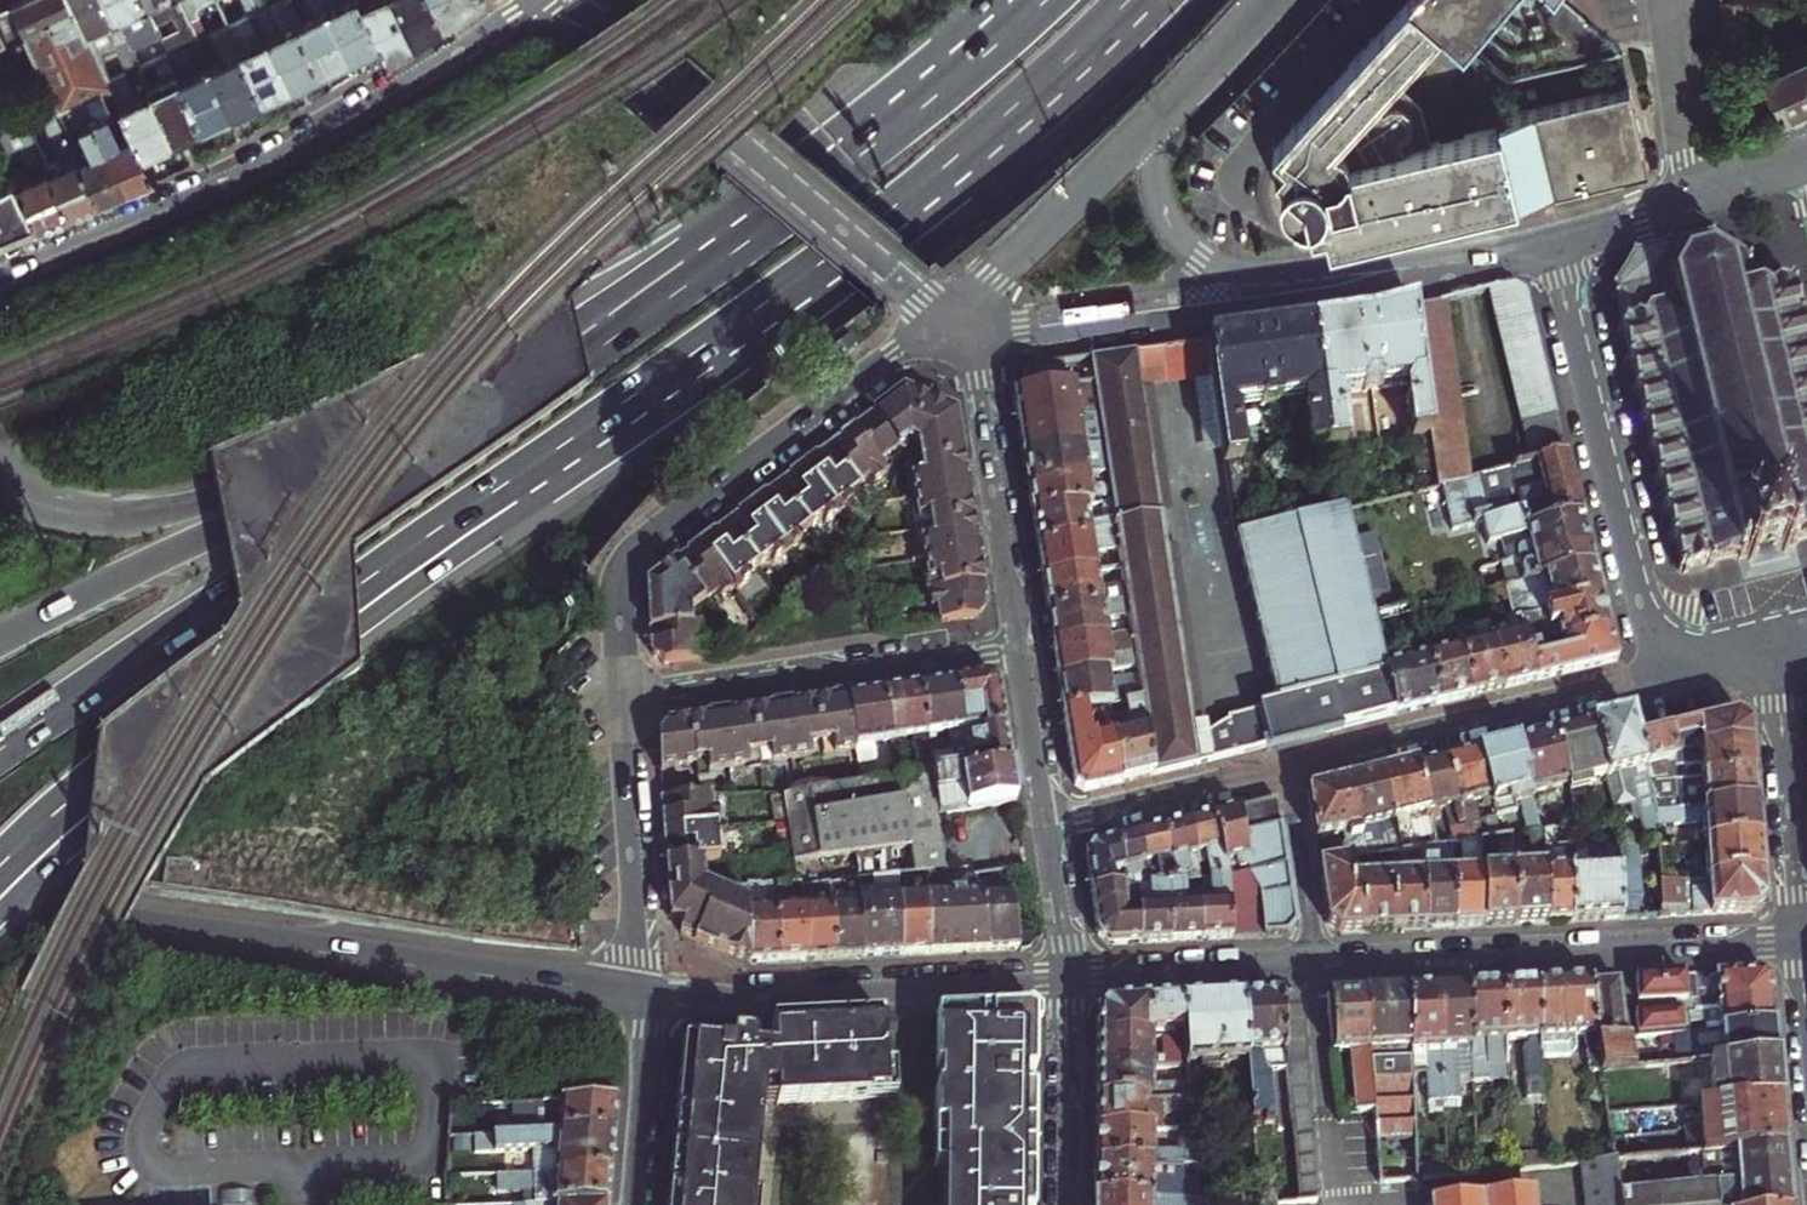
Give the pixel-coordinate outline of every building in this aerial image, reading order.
[(57,109),(72,102),(84,96),(100,89),(114,83),(110,76),(99,51),(75,0),(18,0),(9,4),(20,28),(54,103),(57,109)] [(99,51),(115,43),(127,69),(140,62),(132,45),(111,0),(75,0),(99,51)] [(156,23),(146,0),(111,0),(132,45),(160,31),(156,23)] [(156,23),(176,14),(179,16),(183,25),(162,35),(168,49),(199,35),(190,18),(182,0),(146,0),(156,23)] [(205,0),(182,0),(190,18),(199,13),(197,8),(198,3),(205,0)] [(250,12),(258,9),(254,0),(244,0),(250,12)] [(258,9),(268,4),(266,0),(254,0),(258,9)] [(268,4),(258,9),(292,83),(307,75),(321,69),(289,0),(276,0),(268,4)] [(321,69),(336,62),(351,55),(326,0),(289,0),(321,69)] [(351,55),(370,46),(381,42),(362,0),(326,0),(351,55)] [(381,42),(388,58),(405,49),(416,43),(397,0),(362,0),(381,42)] [(416,43),(431,32),(443,24),(431,0),(397,0),(416,43)] [(443,24),(478,0),(431,0),(443,24)] [(1499,119),(1487,67),(1478,59),(1465,48),(1473,38),(1504,0),(1409,0),(1318,102),(1275,149),(1287,161),(1277,172),(1288,182),(1283,195),(1286,209),(1297,219),(1312,221),(1315,234),(1330,230),(1333,239),(1334,246),(1518,200),(1650,168),(1649,161),(1642,132),(1630,85),(1598,93),(1557,104),(1499,119)] [(1796,48),(1794,44),(1788,47),(1790,50),(1780,55),(1767,24),(1763,22),(1757,21),(1748,25),(1738,2),(1751,0),(1722,0),(1728,36),(1751,33),(1787,117),(1806,108),(1806,43),(1796,48)] [(20,28),(9,4),(0,8),(0,39),(20,28)] [(250,12),(228,22),(262,96),(277,89),(292,83),(258,9),(250,12)] [(199,13),(190,18),(199,35),(207,31),(199,13)] [(207,31),(199,35),(233,110),(249,102),(262,96),(228,22),(207,31)] [(199,35),(168,49),(203,124),(219,116),(233,110),(199,35)] [(168,49),(140,62),(174,137),(193,129),(203,124),(168,49)] [(160,143),(174,137),(140,62),(127,69),(110,76),(114,83),(134,129),(145,151),(160,143)] [(145,151),(134,129),(121,135),(100,89),(84,96),(105,142),(103,144),(114,168),(118,166),(128,189),(146,182),(157,178),(145,151)] [(105,142),(84,96),(72,102),(93,148),(79,155),(100,200),(117,194),(128,189),(118,166),(114,168),(103,144),(105,142)] [(61,161),(49,166),(70,213),(90,204),(100,200),(79,155),(57,109),(54,103),(25,115),(33,134),(46,128),(61,161)] [(16,175),(38,225),(58,217),(70,213),(49,166),(33,134),(25,115),(0,126),(0,140),(9,160),(23,153),(30,169),(16,175)] [(0,181),(0,241),(38,225),(16,175),(15,173),(0,181)] [(1806,347),(1806,345),(1805,345),(1799,324),(1801,324),(1801,322),(1802,321),(1801,316),(1799,316),(1799,315),(1797,315),(1791,291),(1795,290),(1794,285),(1791,286),(1789,281),(1785,282),(1786,289),(1764,294),(1764,292),(1760,288),(1754,289),(1748,264),(1753,258),(1749,255),(1745,260),(1712,239),(1715,235),(1711,232),(1707,238),(1668,248),(1667,245),(1663,246),(1664,249),(1638,256),(1637,252),(1631,254),(1632,258),(1614,285),(1610,284),(1609,287),(1613,289),(1614,295),(1610,296),(1611,300),(1615,299),(1621,323),(1620,324),(1621,329),(1619,330),(1620,337),(1622,337),(1623,340),(1625,339),(1629,357),(1627,358),(1627,360),(1626,360),(1627,365),(1629,365),(1629,366),(1631,366),(1636,385),(1634,385),(1634,387),(1633,388),(1633,393),(1636,393),(1637,395),(1638,395),(1643,412),(1641,412),(1642,416),(1640,416),(1641,421),(1644,422),(1646,422),(1651,441),(1647,444),(1648,449),(1651,449),(1652,452),(1653,452),(1658,471),(1657,472),(1657,474),(1655,475),(1656,480),(1658,480),(1659,483),(1661,483),(1666,501),(1664,502),(1665,504),(1662,505),(1664,510),(1666,510),(1667,513),(1669,513),(1673,530),(1671,530),(1672,534),(1670,535),(1672,540),(1674,540),(1674,542),(1677,542),(1681,561),(1677,567),(1679,572),(1683,571),(1685,575),(1690,574),(1690,572),(1692,571),(1692,569),(1705,566),(1706,568),(1709,568),(1710,569),(1717,568),(1717,565),(1719,565),(1719,563),(1731,559),(1733,562),(1735,561),(1736,563),(1740,562),(1746,560),(1747,563),(1752,562),(1759,551),(1759,548),(1772,544),(1773,548),(1784,554),(1789,553),(1789,550),(1795,549),(1799,548),(1799,545),(1802,544),(1802,542),(1806,541),(1806,347)] [(1495,289),(1484,292),(1527,466),(1566,457),(1525,293),(1513,285),(1495,289)] [(1437,304),(1414,309),(1431,473),(1433,490),(1456,484),(1437,304)] [(1338,403),(1330,396),(1408,385),(1403,394),(1408,439),(1411,439),(1415,476),(1431,473),(1414,309),(1341,324),(1311,328),(1325,452),(1344,449),(1338,403)] [(1224,465),(1242,463),(1236,417),(1228,410),(1308,399),(1301,409),(1307,454),(1325,452),(1311,328),(1238,338),(1208,342),(1213,378),(1210,378),(1224,465)] [(1138,668),(1143,700),(1154,776),(1249,753),(1274,747),(1268,721),(1217,732),(1195,736),(1171,586),(1138,376),(1163,373),(1159,349),(1090,359),(1094,384),(1097,403),(1098,411),(1103,441),(1107,472),(1110,490),(1112,502),(1114,513),(1117,534),(1122,568),(1127,601),(1132,634),(1135,649),(1138,668)] [(1019,424),(1088,412),(1087,405),(1097,403),(1094,384),(1014,396),(1017,417),(1019,424)] [(918,444),(923,476),(912,478),(918,518),(929,517),(932,539),(922,541),(925,561),(927,581),(939,579),(941,591),(928,593),(930,610),(939,608),(941,624),(979,618),(986,608),(984,593),(977,546),(972,513),(966,476),(962,453),(958,429),(956,415),(903,393),(884,407),(857,427),(831,446),(799,469),(770,491),(742,512),(714,533),(685,555),(654,578),(646,583),(649,628),(651,656),(663,665),(707,660),(706,641),(699,642),(699,626),(692,627),(691,613),(705,602),(716,595),(722,603),(751,581),(747,576),(769,560),(773,565),(802,543),(798,538),(820,523),(823,527),(853,506),(849,501),(862,491),(858,487),(868,479),(872,484),(886,473),(878,462),(908,440),(918,444)] [(1023,453),(1103,441),(1098,411),(1088,412),(1019,424),(1022,443),(1023,453)] [(1107,472),(1103,441),(1023,453),(1027,478),(1028,484),(1087,475),(1107,472)] [(1572,482),(1566,457),(1527,466),(1478,478),(1484,505),(1502,501),(1506,518),(1520,514),(1514,487),(1539,481),(1546,508),(1521,514),(1525,530),(1580,515),(1572,482)] [(1090,493),(1087,475),(1028,484),(1031,507),(1032,514),(1086,506),(1112,502),(1110,490),(1090,493)] [(1503,563),(1531,557),(1588,545),(1583,527),(1580,515),(1525,530),(1521,514),(1520,514),(1506,518),(1488,522),(1484,505),(1478,478),(1459,483),(1470,526),(1478,524),(1483,546),(1498,542),(1503,563)] [(1089,523),(1086,506),(1032,514),(1036,540),(1038,547),(1117,534),(1114,513),(1107,514),(1108,520),(1089,523)] [(1333,515),(1236,540),(1276,705),(1268,721),(1274,747),(1336,732),(1370,723),(1395,717),(1382,670),(1378,652),(1370,619),(1350,544),(1343,513),(1333,515)] [(1043,581),(1122,568),(1117,534),(1038,547),(1042,574),(1043,581)] [(1372,538),(1350,544),(1370,619),(1390,614),(1372,538)] [(1493,590),(1593,566),(1590,554),(1588,545),(1531,557),(1533,564),(1489,576),(1493,590)] [(1554,610),(1601,599),(1597,582),(1593,566),(1493,590),(1490,590),(1493,606),(1550,593),(1554,610)] [(1127,601),(1122,568),(1043,581),(1046,605),(1048,613),(1127,601)] [(1193,582),(1171,586),(1195,736),(1217,732),(1193,582)] [(1521,617),(1528,650),(1609,631),(1606,616),(1601,599),(1554,610),(1521,617)] [(1053,647),(1132,634),(1127,601),(1048,613),(1051,636),(1053,647)] [(1370,619),(1378,652),(1409,644),(1413,662),(1382,670),(1395,717),(1427,710),(1443,706),(1432,660),(1426,639),(1417,641),(1409,611),(1409,610),(1390,614),(1370,619)] [(1521,617),(1490,624),(1507,690),(1521,686),(1536,682),(1528,650),(1521,617)] [(1507,690),(1490,624),(1476,628),(1480,646),(1463,650),(1474,698),(1493,693),(1507,690)] [(1609,631),(1528,650),(1536,682),(1586,670),(1617,662),(1613,645),(1609,631)] [(1474,698),(1463,650),(1460,639),(1459,632),(1443,635),(1448,656),(1432,660),(1443,706),(1460,701),(1474,698)] [(1058,680),(1112,672),(1109,653),(1135,649),(1132,634),(1053,647),(1057,671),(1058,680)] [(1061,702),(1063,712),(1110,705),(1143,700),(1138,668),(1112,672),(1058,680),(1061,702)] [(965,735),(1005,729),(1002,710),(999,685),(988,678),(957,682),(965,735)] [(934,773),(970,767),(965,735),(957,682),(943,684),(921,688),(928,736),(948,733),(950,751),(931,755),(934,773)] [(892,742),(912,739),(917,776),(934,773),(931,755),(928,736),(921,688),(905,690),(884,693),(892,742)] [(855,750),(857,767),(875,764),(873,745),(892,742),(884,693),(867,696),(847,699),(855,750)] [(667,726),(658,738),(659,763),(660,772),(695,766),(695,764),(707,762),(708,772),(749,766),(747,756),(769,753),(771,763),(811,757),(810,746),(832,743),(834,753),(855,750),(847,699),(819,703),(787,708),(738,715),(709,720),(679,724),(667,726)] [(1154,776),(1143,700),(1110,705),(1122,784),(1144,778),(1154,776)] [(1122,784),(1110,705),(1063,712),(1070,755),(1074,786),(1085,793),(1122,784)] [(1593,724),(1605,775),(1615,812),(1638,807),(1643,833),(1657,832),(1654,809),(1648,783),(1643,764),(1638,741),(1632,714),(1593,724)] [(1668,734),(1672,751),(1752,744),(1750,728),(1736,717),(1710,724),(1668,734)] [(1580,727),(1555,733),(1567,783),(1569,791),(1578,788),(1577,782),(1605,775),(1593,724),(1580,727)] [(1009,751),(1005,729),(965,735),(970,767),(971,773),(1011,767),(1009,751)] [(1540,737),(1517,742),(1528,790),(1531,799),(1532,807),(1538,831),(1543,830),(1548,829),(1546,822),(1550,815),(1543,788),(1567,783),(1555,733),(1540,737)] [(1672,751),(1668,734),(1653,738),(1638,741),(1643,764),(1674,757),(1672,751)] [(1489,748),(1478,752),(1490,798),(1494,816),(1517,811),(1512,794),(1528,790),(1517,742),(1506,744),(1489,748)] [(1675,766),(1702,764),(1703,778),(1754,774),(1754,766),(1752,744),(1672,751),(1674,757),(1643,764),(1648,783),(1676,781),(1675,766)] [(1448,759),(1465,824),(1478,821),(1474,802),(1490,798),(1478,752),(1467,755),(1448,759)] [(1417,766),(1430,815),(1434,832),(1465,825),(1465,824),(1448,759),(1436,762),(1417,766)] [(1383,775),(1402,852),(1421,849),(1426,848),(1425,844),(1416,841),(1411,819),(1430,815),(1417,766),(1406,769),(1383,775)] [(970,767),(934,773),(940,814),(1017,802),(1014,784),(1011,767),(971,773),(970,767)] [(892,850),(911,848),(915,874),(926,873),(942,871),(948,870),(945,847),(940,814),(934,773),(917,776),(897,779),(881,781),(860,784),(783,796),(784,798),(787,821),(791,840),(798,882),(801,882),(811,880),(808,861),(855,855),(857,879),(858,879),(873,877),(893,875),(892,850)] [(1648,783),(1654,809),(1757,803),(1756,793),(1754,774),(1703,778),(1676,781),(1648,783)] [(1348,783),(1359,830),(1379,825),(1383,845),(1377,851),(1375,841),(1362,844),(1366,857),(1392,853),(1400,852),(1402,852),(1383,775),(1370,778),(1348,783)] [(1359,830),(1348,783),(1332,787),(1308,793),(1315,841),(1344,834),(1347,845),(1326,850),(1329,862),(1350,859),(1359,858),(1366,857),(1362,844),(1359,830)] [(661,807),(666,855),(670,893),(671,918),(685,924),(681,934),(696,940),(719,950),(750,963),(748,897),(735,898),(704,885),(701,860),(720,858),(719,843),(725,843),(724,826),(719,826),(718,810),(712,810),(710,795),(662,798),(661,807)] [(784,798),(769,797),(773,822),(787,821),(784,798)] [(1280,824),(1277,801),(1239,810),(1243,834),(1280,824)] [(1657,832),(1658,846),(1760,839),(1759,826),(1757,803),(1654,809),(1657,832)] [(1228,813),(1211,817),(1229,880),(1250,875),(1243,834),(1239,810),(1228,813)] [(1209,872),(1199,874),(1202,882),(1207,882),(1211,881),(1229,880),(1211,817),(1203,819),(1187,823),(1196,858),(1206,856),(1209,872)] [(776,841),(791,840),(787,821),(773,822),(776,841)] [(1178,825),(1163,828),(1177,885),(1186,884),(1192,883),(1199,883),(1202,882),(1199,874),(1196,858),(1187,823),(1178,825)] [(1280,824),(1243,834),(1250,875),(1229,880),(1233,940),(1288,937),(1298,924),(1280,824)] [(1154,831),(1137,835),(1149,887),(1169,885),(1177,885),(1163,828),(1154,831)] [(1544,846),(1545,857),(1548,923),(1560,923),(1574,922),(1570,849),(1558,850),(1557,842),(1551,836),(1550,829),(1548,829),(1543,830),(1544,846)] [(1605,847),(1570,849),(1574,922),(1605,920),(1622,919),(1618,846),(1617,832),(1604,833),(1605,847)] [(1500,871),(1483,871),(1486,927),(1504,926),(1516,925),(1514,858),(1513,834),(1500,837),(1500,871)] [(1137,835),(1116,840),(1127,889),(1138,888),(1149,887),(1137,835)] [(1760,839),(1658,846),(1662,885),(1684,883),(1682,865),(1696,864),(1696,858),(1706,857),(1708,881),(1763,876),(1762,863),(1760,839)] [(1127,889),(1116,840),(1091,846),(1086,855),(1089,875),(1091,892),(1127,889)] [(1636,919),(1643,918),(1639,844),(1618,846),(1622,919),(1636,919)] [(1401,860),(1400,852),(1392,853),(1393,860),(1401,860)] [(1396,931),(1394,877),(1393,860),(1392,853),(1366,857),(1366,865),(1365,877),(1365,933),(1387,932),(1396,931)] [(1548,923),(1545,857),(1514,858),(1516,925),(1534,924),(1548,923)] [(1329,862),(1318,864),(1327,925),(1339,935),(1349,934),(1365,933),(1365,877),(1360,878),(1353,878),(1350,859),(1329,862)] [(1486,927),(1483,871),(1483,860),(1471,861),(1471,873),(1454,874),(1457,928),(1473,927),(1486,927)] [(943,878),(942,871),(926,873),(930,954),(961,953),(952,893),(945,894),(939,894),(937,879),(943,878)] [(1008,895),(1004,872),(976,876),(978,892),(988,952),(1007,951),(1018,950),(1010,895),(1008,895)] [(917,955),(930,954),(926,873),(915,874),(900,875),(900,897),(902,955),(917,955)] [(1454,874),(1423,876),(1427,930),(1441,929),(1457,928),(1454,874)] [(873,888),(859,889),(862,957),(887,956),(902,955),(900,897),(900,875),(893,875),(873,877),(873,888)] [(1427,930),(1423,876),(1394,877),(1396,931),(1412,930),(1427,930)] [(1708,881),(1684,883),(1662,885),(1663,917),(1702,915),(1712,915),(1756,913),(1766,904),(1763,876),(1708,881)] [(857,879),(830,882),(835,959),(849,959),(862,958),(862,957),(859,889),(858,879),(857,879)] [(1233,940),(1229,880),(1211,881),(1212,905),(1200,906),(1202,941),(1220,940),(1233,940)] [(776,882),(748,883),(748,897),(750,963),(768,962),(779,962),(776,882)] [(798,882),(776,882),(779,962),(796,961),(808,960),(804,908),(802,886),(801,882),(798,882)] [(830,882),(817,884),(819,907),(804,908),(808,960),(821,960),(835,959),(830,882)] [(1177,885),(1169,885),(1173,942),(1188,942),(1202,941),(1200,906),(1188,907),(1186,884),(1177,885)] [(1149,887),(1138,888),(1141,944),(1160,943),(1173,942),(1169,885),(1149,887)] [(1127,889),(1091,892),(1097,936),(1109,945),(1128,944),(1141,944),(1138,888),(1127,889)] [(975,952),(988,952),(978,892),(952,893),(961,953),(975,952)] [(1698,998),(1699,1009),(1720,1007),(1773,1001),(1772,992),(1771,979),(1763,973),(1696,975),(1697,978),(1698,998)] [(1698,998),(1697,978),(1689,979),(1660,980),(1662,1003),(1684,1002),(1692,1001),(1692,998),(1698,998)] [(1539,982),(1543,1056),(1572,1055),(1579,1049),(1578,1036),(1587,1035),(1590,1074),(1603,1073),(1603,1070),(1599,1040),(1591,985),(1590,980),(1566,981),(1539,982)] [(1662,1003),(1660,980),(1650,981),(1632,982),(1634,1006),(1662,1003)] [(1545,1095),(1543,1056),(1539,982),(1523,983),(1505,983),(1507,1038),(1531,1036),(1531,1042),(1526,1043),(1529,1096),(1545,1095)] [(1507,1038),(1505,983),(1490,984),(1469,985),(1475,1076),(1475,1081),(1492,1081),(1491,1066),(1508,1065),(1507,1038)] [(1591,985),(1599,1040),(1631,1037),(1632,1037),(1631,1029),(1625,1029),(1618,983),(1604,984),(1591,985)] [(1475,1076),(1469,985),(1456,985),(1439,986),(1445,1102),(1461,1102),(1459,1077),(1475,1076)] [(1445,1102),(1439,986),(1427,986),(1410,987),(1413,1049),(1429,1048),(1432,1101),(1438,1101),(1438,1109),(1446,1108),(1445,1102)] [(1375,989),(1364,989),(1375,1110),(1382,1181),(1420,1178),(1415,1102),(1413,1049),(1410,987),(1394,988),(1375,989)] [(1356,989),(1327,990),(1333,1052),(1352,1050),(1356,1111),(1375,1110),(1364,989),(1356,989)] [(1279,993),(1286,1068),(1298,1198),(1316,1196),(1296,992),(1279,993)] [(1242,996),(1249,1060),(1255,1130),(1275,1129),(1269,1069),(1286,1068),(1279,993),(1264,994),(1242,996)] [(1181,1000),(1185,1043),(1187,1060),(1188,1072),(1189,1080),(1204,1078),(1204,1071),(1225,1069),(1224,1062),(1249,1060),(1242,996),(1218,997),(1181,1000)] [(1692,1010),(1699,1009),(1698,998),(1692,998),(1692,1001),(1684,1002),(1685,1011),(1686,1033),(1694,1032),(1693,1017),(1692,1010)] [(1176,1035),(1176,1043),(1185,1043),(1181,1000),(1142,1003),(1107,1005),(1096,1016),(1096,1027),(1096,1043),(1151,1043),(1152,1043),(1153,1035),(1176,1035)] [(1720,1007),(1722,1030),(1775,1025),(1775,1017),(1773,1001),(1720,1007)] [(938,1049),(938,1089),(936,1089),(935,1129),(944,1129),(943,1168),(943,1204),(1033,1204),(1035,1091),(1024,1090),(1024,1074),(1035,1074),(1036,1017),(1028,1010),(937,1015),(937,1024),(936,1049),(938,1049)] [(1685,1011),(1661,1013),(1663,1035),(1686,1033),(1685,1011)] [(1638,1028),(1631,1029),(1632,1037),(1660,1035),(1663,1035),(1661,1013),(1636,1015),(1638,1028)] [(759,1198),(754,1198),(762,1103),(764,1090),(776,1091),(776,1103),(887,1097),(883,1025),(883,1017),(843,1019),(772,1022),(773,1034),(774,1054),(756,1052),(755,1049),(755,1047),(753,1043),(751,1040),(748,1039),(744,1039),(733,1038),(732,1050),(688,1046),(683,1105),(688,1105),(686,1122),(682,1122),(678,1160),(683,1161),(681,1177),(676,1177),(673,1204),(759,1204),(759,1198)] [(1686,1045),(1688,1062),(1707,1061),(1778,1054),(1777,1044),(1775,1025),(1722,1030),(1694,1032),(1686,1033),(1663,1035),(1660,1035),(1661,1044),(1671,1043),(1671,1046),(1686,1045)] [(1599,1040),(1603,1070),(1647,1066),(1646,1052),(1633,1053),(1631,1037),(1599,1040)] [(1095,1051),(1095,1071),(1151,1072),(1188,1072),(1187,1060),(1158,1060),(1151,1064),(1151,1043),(1096,1043),(1095,1051)] [(1415,1102),(1432,1101),(1429,1048),(1413,1049),(1415,1102)] [(1778,1054),(1707,1061),(1711,1096),(1724,1095),(1725,1104),(1782,1099),(1780,1082),(1778,1054)] [(1150,1094),(1151,1072),(1095,1071),(1095,1079),(1095,1102),(1179,1103),(1191,1104),(1190,1090),(1159,1090),(1150,1094)] [(764,1090),(762,1103),(776,1103),(776,1091),(764,1090)] [(1782,1099),(1725,1104),(1692,1107),(1693,1121),(1681,1122),(1682,1132),(1784,1123),(1783,1113),(1782,1099)] [(511,1105),(512,1135),(614,1133),(615,1118),(617,1102),(542,1103),(511,1105)] [(1094,1113),(1094,1133),(1153,1133),(1160,1133),(1160,1116),(1173,1117),(1173,1111),(1179,1112),(1179,1103),(1095,1102),(1094,1113)] [(1382,1181),(1375,1110),(1356,1111),(1338,1112),(1343,1165),(1356,1173),(1382,1181)] [(1695,1141),(1696,1154),(1786,1146),(1785,1138),(1784,1123),(1682,1132),(1683,1142),(1695,1141)] [(943,1168),(944,1129),(935,1129),(935,1167),(943,1168)] [(533,1152),(534,1175),(610,1173),(612,1157),(614,1133),(512,1135),(471,1137),(472,1154),(533,1152)] [(1153,1133),(1094,1133),(1094,1143),(1094,1164),(1197,1165),(1194,1133),(1181,1133),(1180,1154),(1152,1154),(1153,1133)] [(1597,1163),(1615,1161),(1613,1144),(1595,1145),(1597,1163)] [(1696,1154),(1615,1161),(1619,1194),(1714,1186),(1716,1204),(1791,1204),(1790,1193),(1786,1146),(1696,1154)] [(1619,1194),(1615,1161),(1597,1163),(1581,1164),(1586,1204),(1620,1204),(1619,1194)] [(1094,1178),(1093,1198),(1200,1199),(1201,1199),(1197,1165),(1094,1164),(1094,1178)] [(607,1203),(609,1190),(610,1173),(534,1175),(496,1176),(497,1192),(534,1191),(534,1204),(541,1204),(551,1204),(557,1204),(607,1203)] [(1714,1186),(1619,1194),(1620,1204),(1716,1204),(1714,1186)] [(1532,1192),(1428,1201),(1428,1204),(1533,1204),(1532,1192)]
